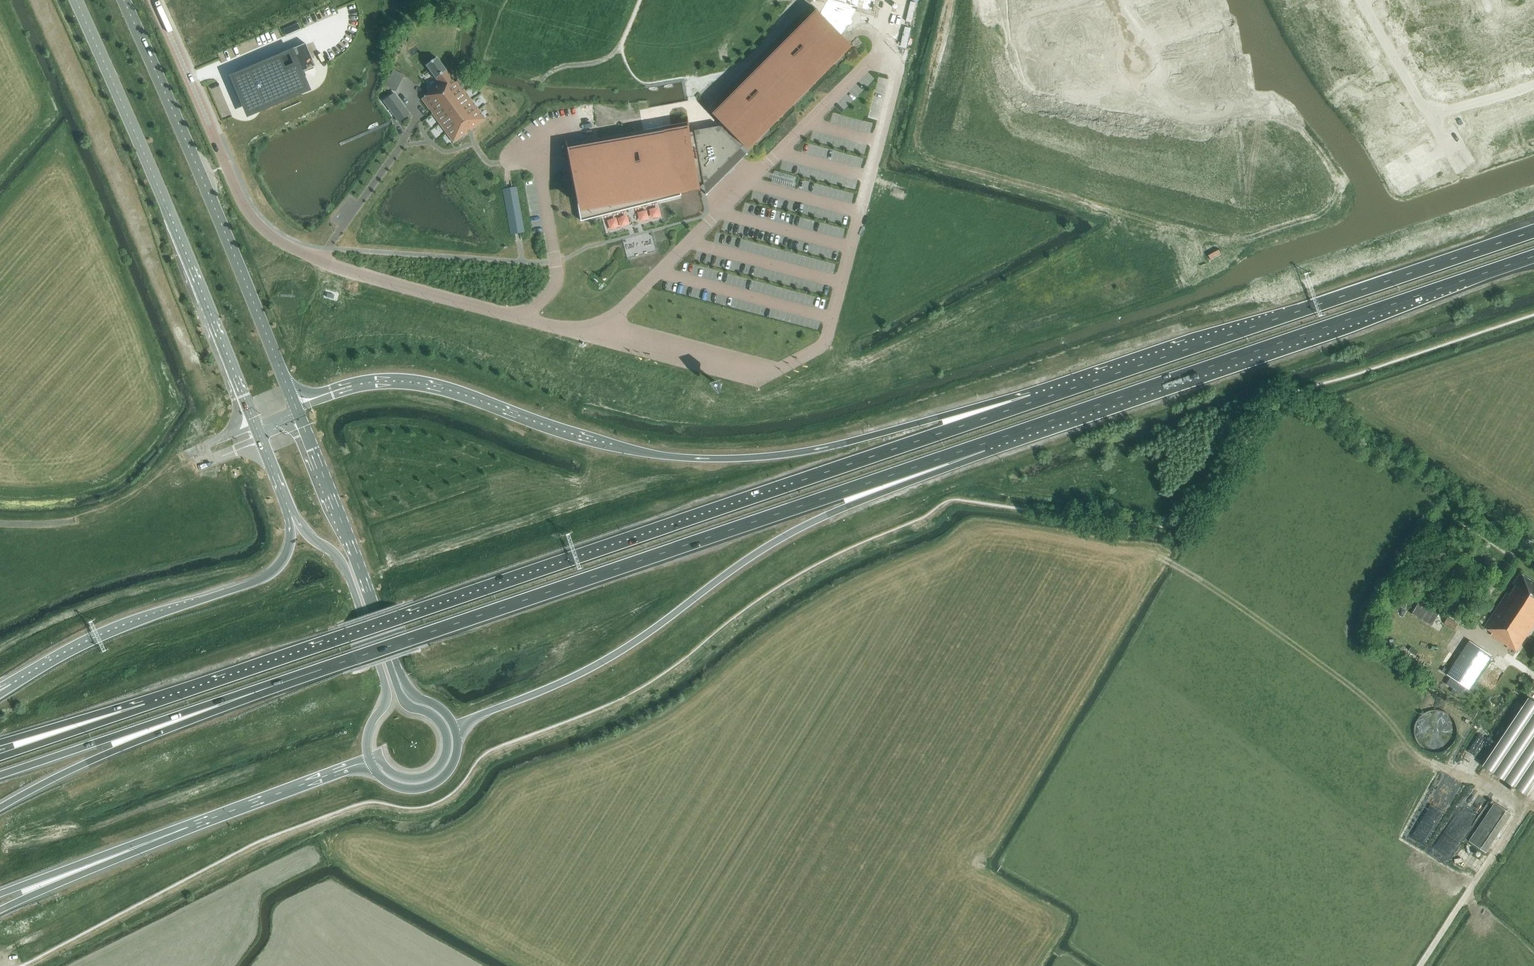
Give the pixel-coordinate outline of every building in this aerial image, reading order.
[(846,40),(846,39),(863,15),(866,16),(871,0),(827,0),(825,5),(820,13),(815,8),(814,9),(819,14),(717,116),(712,111),(711,111),(724,124),(721,127),(720,127),(695,131),(695,132),(691,133),(688,117),(687,118),(688,123),(566,145),(565,139),(564,139),(571,175),(573,175),(580,217),(581,221),(680,195),(679,192),(677,187),(700,183),(704,182),(705,186),(726,165),(742,149),(742,148),(745,145),(752,139),(754,140),(850,44),(849,44),(846,40)] [(1160,1),(1165,14),(1185,7),(1187,12),(1193,10),(1190,4),(1188,0),(1164,0),(1160,1)] [(1303,1),(1302,2),(1310,16),(1338,0),(1302,0),(1303,1)] [(819,14),(814,9),(712,111),(717,116),(819,14)] [(1066,22),(1066,28),(1067,28),(1066,49),(1086,49),(1086,43),(1080,43),(1080,22),(1066,22)] [(1047,54),(1047,55),(1066,55),(1066,49),(1067,28),(1066,28),(1054,28),(1053,49),(1047,49),(1047,54)] [(1225,38),(1212,40),(1213,46),(1216,66),(1235,64),(1235,63),(1234,58),(1228,59),(1225,38)] [(855,47),(846,39),(846,40),(849,44),(850,44),(754,140),(752,139),(745,145),(751,151),(855,47)] [(1346,42),(1321,56),(1325,64),(1331,61),(1338,74),(1349,67),(1350,69),(1360,63),(1359,62),(1366,57),(1358,43),(1349,48),(1346,42)] [(298,74),(315,66),(305,43),(272,57),(273,60),(231,78),(237,92),(241,90),(242,93),(241,93),(243,98),(244,97),(245,100),(244,100),(249,112),(304,88),(298,74)] [(1486,43),(1474,46),(1480,68),(1486,66),(1485,64),(1491,62),(1486,43)] [(1203,69),(1197,70),(1198,75),(1198,76),(1217,73),(1216,66),(1213,46),(1200,48),(1203,69)] [(1474,46),(1463,49),(1469,71),(1475,69),(1474,67),(1479,65),(1480,68),(1474,46)] [(1066,55),(1066,68),(1067,68),(1072,68),(1072,62),(1093,62),(1093,49),(1086,49),(1066,49),(1066,55)] [(1463,49),(1452,51),(1459,75),(1459,74),(1464,72),(1463,70),(1468,68),(1469,71),(1463,49)] [(1453,56),(1442,59),(1449,82),(1449,81),(1454,79),(1453,77),(1459,75),(1452,51),(1452,52),(1453,56)] [(429,93),(421,99),(453,143),(485,119),(471,100),(457,81),(454,83),(446,71),(442,65),(436,57),(425,65),(435,78),(439,83),(427,91),(429,93)] [(1443,63),(1432,66),(1438,88),(1444,86),(1443,84),(1449,82),(1442,59),(1443,63)] [(1235,64),(1216,66),(1217,73),(1219,86),(1220,85),(1225,85),(1224,79),(1245,76),(1243,62),(1235,63),(1235,64)] [(1198,75),(1190,76),(1192,90),(1213,87),(1214,93),(1220,92),(1220,85),(1219,86),(1217,73),(1198,76),(1198,75)] [(700,88),(712,100),(717,94),(706,82),(700,88)] [(390,96),(383,101),(399,122),(409,114),(399,100),(394,93),(390,96)] [(1378,99),(1362,108),(1366,115),(1369,113),(1378,127),(1399,114),(1391,100),(1382,105),(1378,99)] [(1526,127),(1530,138),(1533,137),(1533,132),(1533,131),(1533,108),(1527,111),(1531,125),(1526,127)] [(687,118),(565,139),(566,145),(688,123),(687,118)] [(1491,136),(1485,138),(1489,149),(1495,147),(1493,143),(1504,139),(1497,118),(1486,122),(1491,136)] [(1399,125),(1388,132),(1390,137),(1389,138),(1396,151),(1416,139),(1409,126),(1402,130),(1399,125)] [(726,165),(705,186),(707,195),(748,154),(742,149),(726,165)] [(774,171),(774,174),(798,180),(799,177),(774,171)] [(578,217),(580,217),(573,175),(571,175),(578,217)] [(772,179),(771,183),(795,189),(796,185),(772,179)] [(679,192),(701,187),(700,183),(677,187),(679,192)] [(516,187),(504,190),(511,235),(524,232),(516,187)] [(754,281),(753,292),(779,296),(779,297),(792,299),(793,288),(754,281)] [(1484,627),(1492,633),(1490,635),(1516,652),(1533,625),(1533,583),(1519,574),(1512,584),(1515,586),(1509,595),(1506,593),(1484,627)] [(1418,603),(1411,613),(1431,625),(1432,626),(1438,615),(1418,603)] [(1458,624),(1447,617),(1444,624),(1454,630),(1458,624)] [(1447,675),(1468,689),(1490,655),(1469,642),(1447,675)] [(1482,766),(1525,795),(1533,782),(1533,703),(1528,698),(1482,766)] [(1416,723),(1414,731),(1416,739),(1420,746),(1427,751),(1435,753),(1444,751),(1450,746),(1455,739),(1457,731),(1455,723),(1450,716),(1444,712),(1435,710),(1427,712),(1420,716),(1416,723)] [(1512,814),(1494,802),(1468,842),(1486,854),(1512,814)] [(1428,837),(1431,829),(1422,825),(1419,833),(1428,837)]
